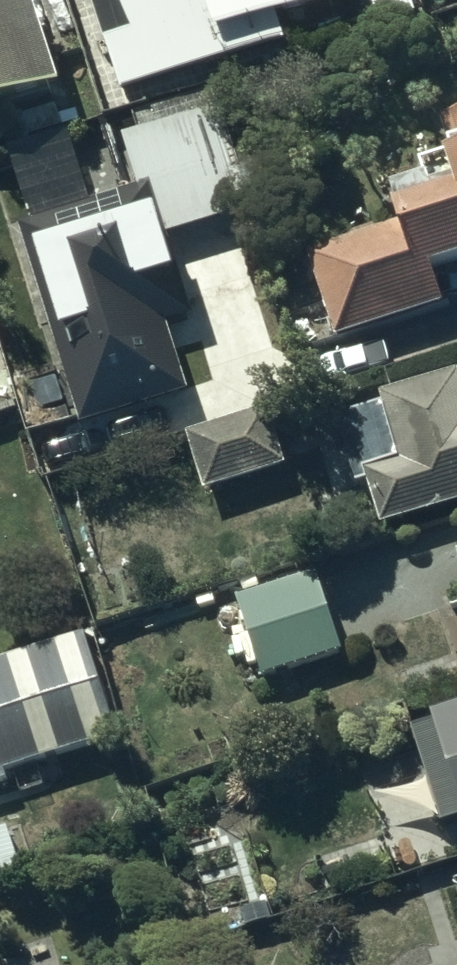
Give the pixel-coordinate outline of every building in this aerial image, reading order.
[(52,90),(24,0),(0,0),(0,106),(52,90)] [(117,94),(285,42),(277,17),(333,0),(89,0),(117,94)] [(13,225),(76,425),(185,390),(164,326),(191,317),(166,240),(250,213),(217,108),(121,138),(136,186),(13,225)] [(334,339),(439,305),(429,272),(456,263),(456,113),(438,119),(447,146),(444,147),(447,158),(437,161),(442,176),(384,195),(394,225),(306,253),(334,339)] [(377,526),(456,503),(456,377),(456,374),(378,397),(398,465),(363,475),(377,526)] [(267,410),(184,434),(201,495),(284,471),(267,410)] [(314,573),(233,599),(258,679),(339,653),(314,573)] [(0,660),(0,783),(11,780),(9,772),(116,737),(82,633),(0,660)] [(428,716),(456,804),(456,706),(428,716)] [(0,830),(0,877),(25,868),(11,826),(0,830)]
